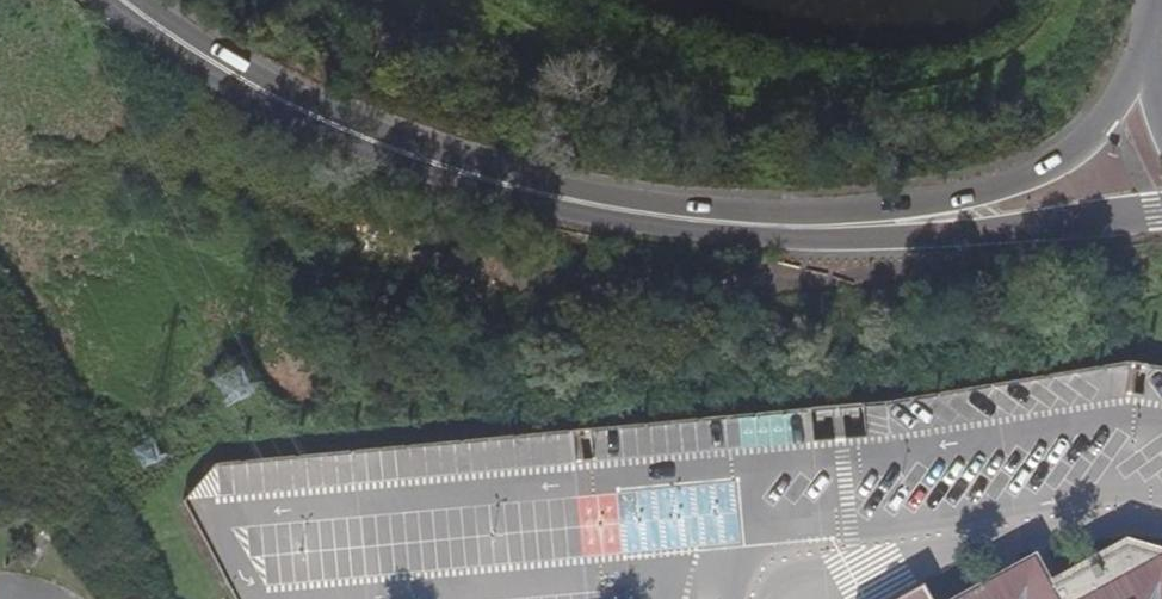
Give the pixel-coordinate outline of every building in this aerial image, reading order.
[(1139,392),(1122,392),(1127,364),(1097,361),(1039,376),(922,394),(885,396),(881,396),(885,430),(865,433),(861,398),(602,420),(587,421),(587,456),(571,459),(565,429),(518,434),(213,463),(177,499),(231,598),(630,598),(638,598),(1161,598),(1161,368),(1147,366),(1139,392)]
